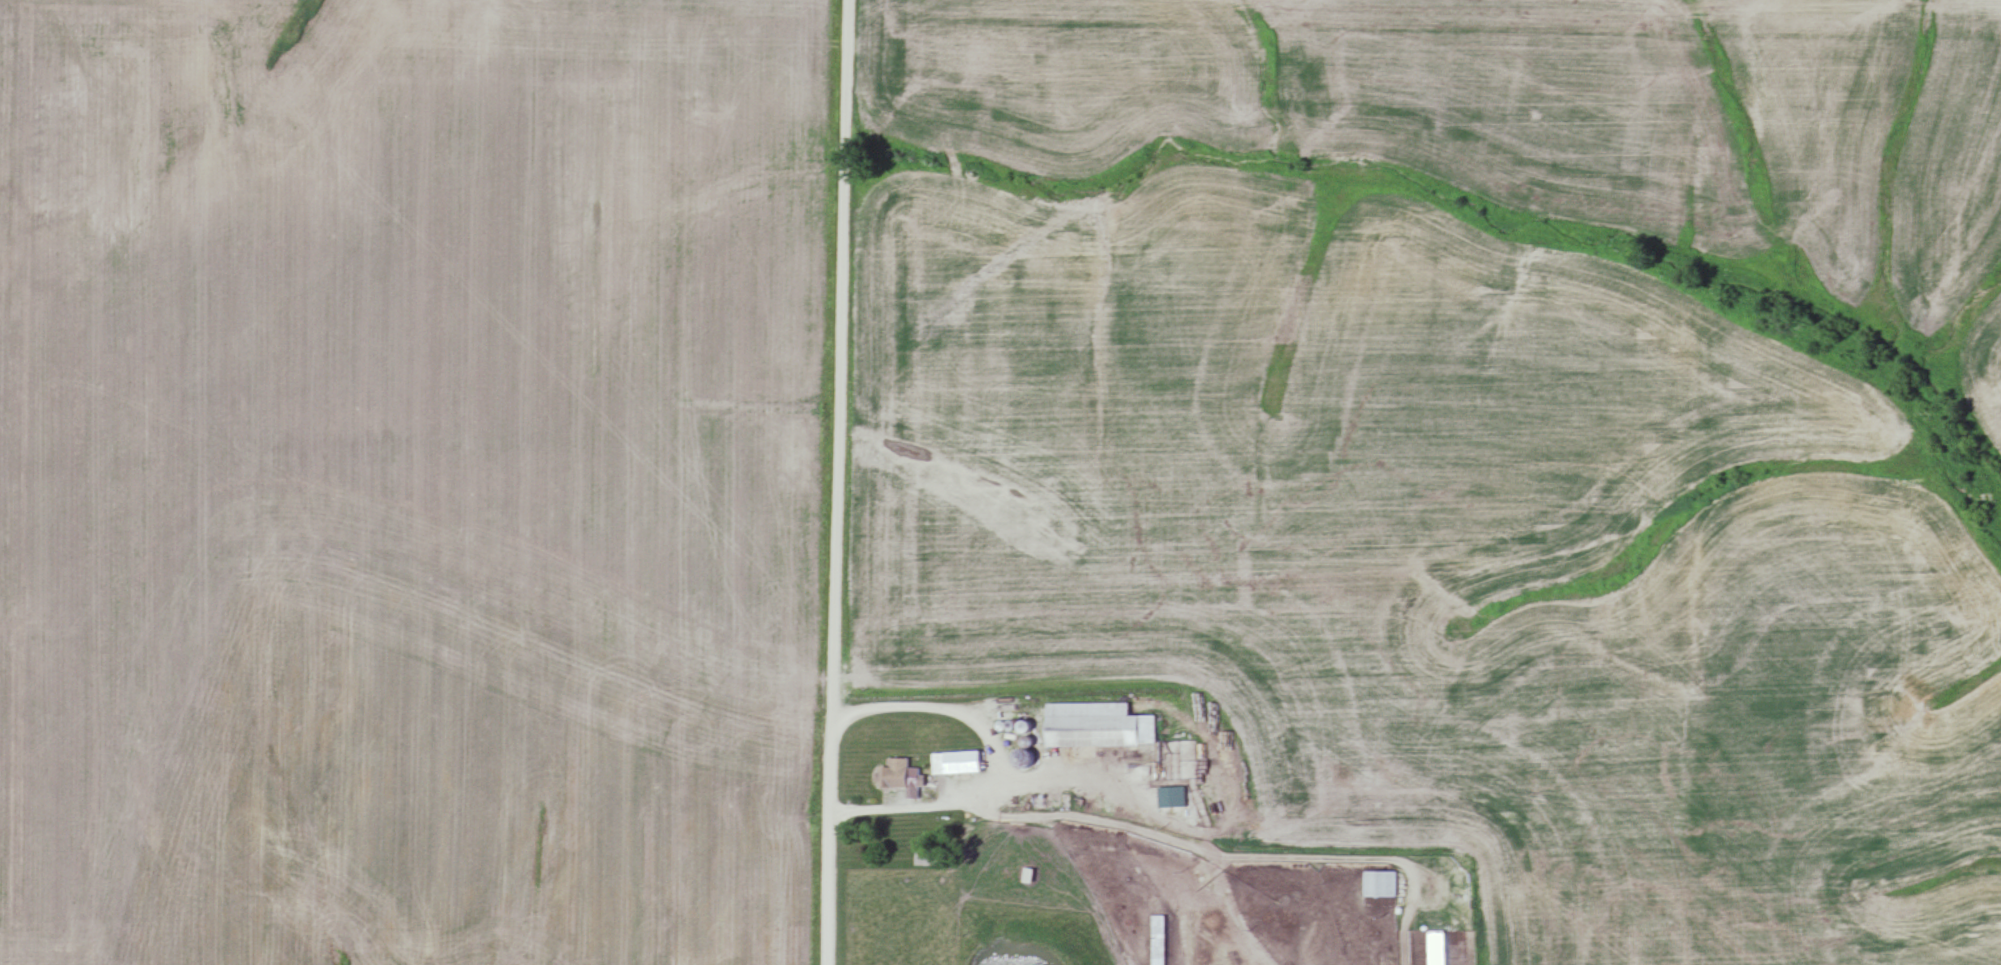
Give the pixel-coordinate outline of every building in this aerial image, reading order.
[(1131,703),(1049,703),(1048,746),(1158,746),(1158,715),(1131,715),(1131,703)] [(935,752),(935,773),(983,773),(983,751),(935,752)] [(924,787),(924,767),(910,767),(910,757),(889,757),(889,766),(879,766),(880,787),(924,787)] [(1399,897),(1400,870),(1367,870),(1366,896),(1399,897)] [(1167,915),(1154,915),(1154,964),(1167,964),(1167,915)]
